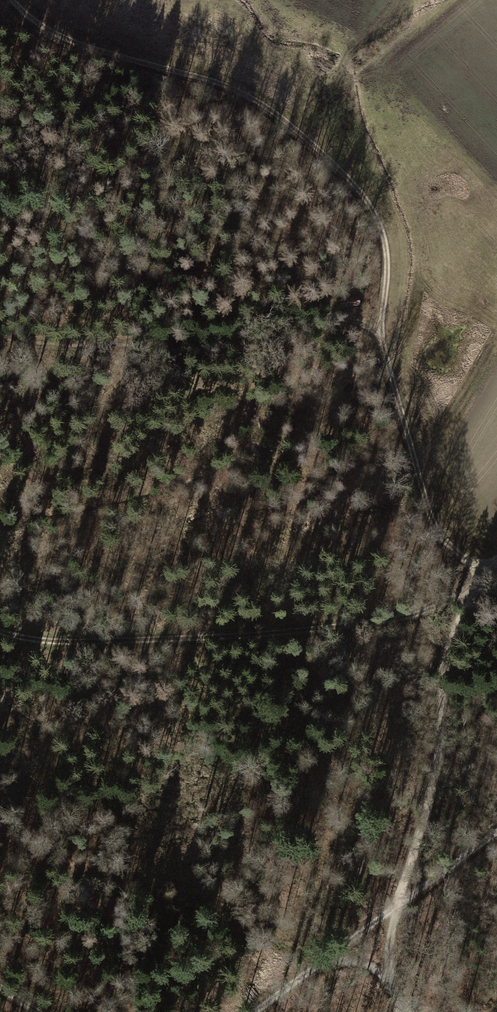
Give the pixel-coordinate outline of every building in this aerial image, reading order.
[(354,297),(338,299),(339,309),(356,307),(354,297)]
